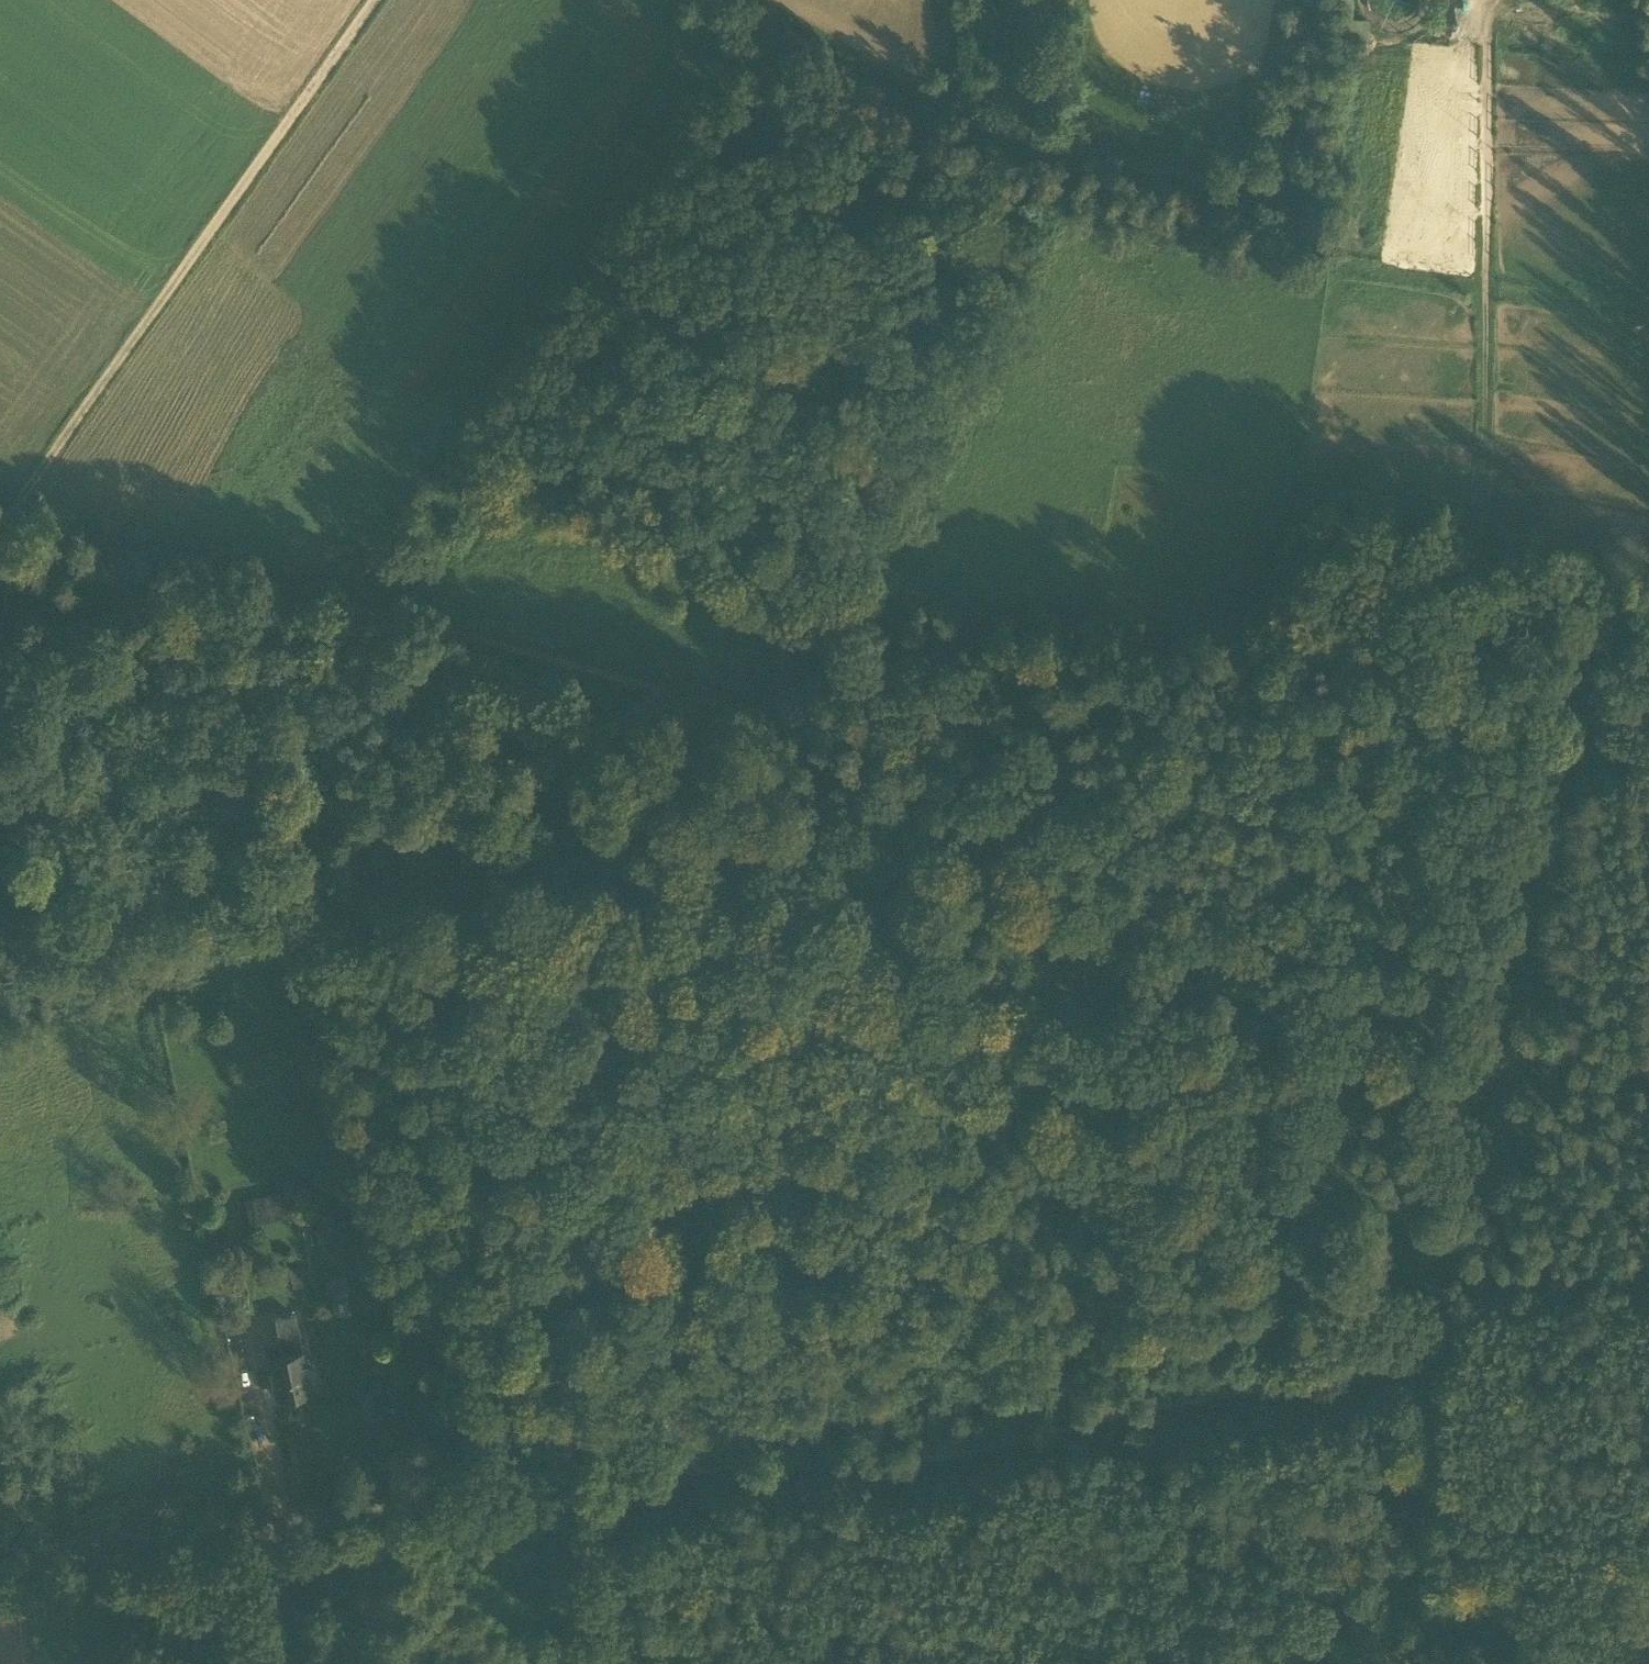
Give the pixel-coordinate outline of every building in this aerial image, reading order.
[(220,1246),(223,1260),(233,1257),(230,1244),(220,1246)] [(289,1268),(293,1287),(305,1285),(300,1266),(289,1268)] [(323,1279),(326,1294),(348,1291),(345,1276),(323,1279)] [(274,1319),(281,1353),(302,1348),(294,1314),(274,1319)] [(306,1329),(309,1342),(319,1340),(316,1327),(306,1329)] [(306,1368),(302,1348),(281,1353),(267,1356),(276,1398),(311,1390),(309,1381),(314,1380),(311,1367),(306,1368)]
